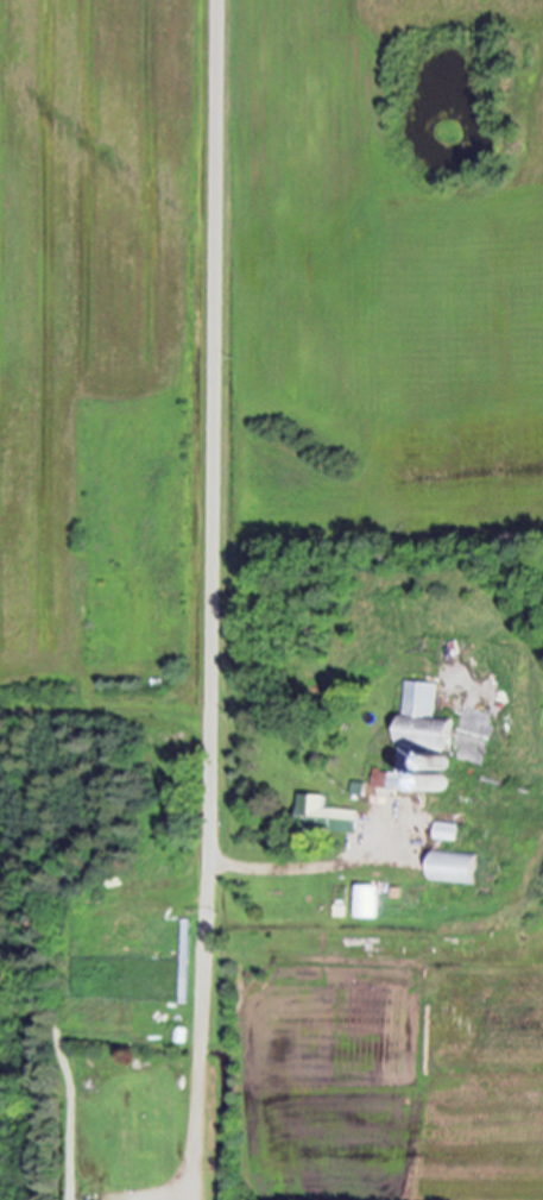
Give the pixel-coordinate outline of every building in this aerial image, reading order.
[(430,791),(433,759),(439,760),(438,770),(453,772),(454,769),(472,770),(474,754),(460,753),(463,720),(436,718),(439,683),(408,680),(399,772),(378,770),(377,786),(430,791)] [(363,811),(329,807),(330,796),(305,793),(301,826),(361,832),(363,811)] [(482,884),(484,854),(436,852),(434,882),(482,884)] [(378,917),(379,885),(355,885),(354,917),(378,917)]
